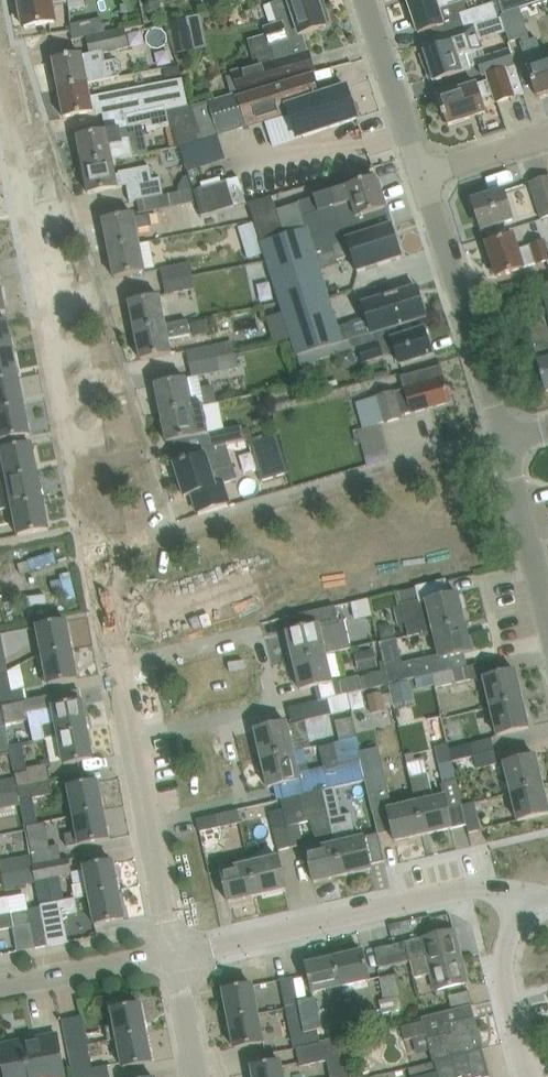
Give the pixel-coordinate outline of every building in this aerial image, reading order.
[(24,28),(55,22),(52,5),(67,3),(66,0),(19,0),(24,28)] [(69,10),(86,7),(84,0),(67,0),(69,10)] [(232,72),(239,93),(259,86),(304,74),(304,75),(317,71),(310,52),(307,53),(301,35),(305,33),(326,27),(326,26),(329,22),(326,12),(321,11),(318,0),(287,0),(287,2),(271,7),(277,25),(265,29),(266,34),(247,40),(254,65),(232,72)] [(500,15),(495,0),(489,0),(490,3),(467,11),(463,0),(413,0),(408,2),(418,34),(432,29),(435,39),(473,27),(473,26),(482,23),(483,23),(501,17),(500,15)] [(500,15),(520,8),(519,7),(542,0),(495,0),(500,15)] [(500,15),(501,17),(509,42),(520,39),(521,43),(520,43),(537,97),(547,93),(547,62),(545,63),(536,38),(530,40),(520,8),(500,15)] [(189,17),(164,25),(173,51),(196,47),(194,37),(190,20),(189,17)] [(82,21),(70,24),(72,41),(85,38),(82,21)] [(158,22),(143,24),(145,37),(160,35),(158,22)] [(482,23),(473,26),(473,27),(476,36),(478,40),(486,37),(482,23)] [(471,69),(466,55),(481,50),(478,40),(476,36),(473,27),(435,39),(438,48),(424,53),(434,81),(471,69)] [(52,61),(58,90),(87,84),(87,83),(120,76),(119,74),(123,72),(121,63),(117,61),(116,59),(104,61),(103,54),(129,48),(125,30),(93,37),(96,53),(52,61)] [(484,56),(477,58),(479,62),(483,76),(488,74),(488,75),(506,69),(514,66),(509,48),(502,50),(484,56)] [(485,113),(481,100),(494,96),(496,103),(524,94),(514,66),(506,69),(488,75),(490,80),(439,97),(444,112),(441,113),(443,118),(445,117),(448,126),(485,113)] [(281,85),(238,98),(248,128),(289,116),(296,139),(357,119),(346,87),(317,97),(310,76),(290,83),(281,85)] [(127,118),(167,110),(188,106),(183,79),(110,94),(110,93),(90,97),(87,84),(58,90),(64,118),(124,106),(127,118)] [(188,106),(167,110),(171,122),(179,148),(209,139),(218,136),(245,128),(245,129),(248,128),(238,98),(237,95),(225,98),(225,97),(208,102),(188,106)] [(171,122),(167,110),(127,118),(129,128),(146,125),(147,130),(170,126),(169,123),(171,122)] [(77,137),(82,166),(113,160),(113,158),(133,154),(130,138),(122,140),(120,129),(111,131),(106,132),(77,137)] [(209,139),(179,148),(187,172),(217,162),(209,139)] [(130,202),(137,201),(137,200),(163,195),(160,178),(152,180),(149,166),(119,172),(119,173),(116,174),(113,160),(82,166),(88,194),(127,186),(130,202)] [(224,179),(230,201),(260,192),(254,170),(224,179)] [(183,177),(177,188),(178,193),(190,190),(191,190),(187,176),(183,177)] [(530,183),(542,220),(547,218),(547,177),(530,183)] [(270,197),(249,203),(253,218),(254,222),(259,237),(261,243),(261,244),(265,258),(283,313),(329,299),(321,270),(317,257),(319,256),(333,252),(332,247),(346,242),(392,227),(391,226),(389,218),(376,178),(355,184),(329,192),(330,193),(276,210),(272,197),(270,197)] [(137,200),(137,201),(140,213),(193,203),(190,190),(178,193),(163,196),(163,195),(137,200)] [(512,220),(503,191),(473,201),(482,230),(512,220)] [(137,228),(152,225),(149,214),(135,217),(134,215),(103,221),(109,250),(140,244),(137,228)] [(254,222),(237,228),(242,242),(259,237),(254,222)] [(346,242),(332,247),(333,252),(336,261),(351,257),(354,266),(356,273),(360,272),(378,266),(381,265),(391,262),(402,258),(392,227),(346,242)] [(486,244),(497,277),(524,268),(547,260),(547,262),(547,251),(545,241),(518,250),(513,235),(486,244)] [(140,244),(109,250),(114,278),(146,272),(140,244)] [(161,269),(163,282),(193,276),(190,263),(161,269)] [(193,276),(163,282),(166,294),(195,288),(193,276)] [(366,318),(338,327),(343,344),(371,335),(371,337),(381,334),(426,319),(425,316),(427,313),(424,304),(421,303),(417,288),(362,305),(366,318)] [(160,296),(129,303),(135,331),(166,325),(166,324),(160,296)] [(329,299),(283,313),(284,316),(290,333),(297,357),(343,344),(338,327),(330,300),(329,299)] [(208,319),(190,323),(193,337),(211,333),(208,319)] [(166,325),(135,331),(141,360),(172,354),(169,339),(190,334),(187,320),(166,324),(166,325)] [(0,323),(0,353),(13,350),(7,322),(0,323)] [(547,324),(529,329),(545,390),(547,389),(547,328),(547,324)] [(343,344),(297,357),(300,366),(302,366),(305,378),(322,373),(319,362),(337,356),(341,367),(356,363),(352,351),(358,350),(362,362),(396,352),(400,365),(411,361),(432,355),(424,329),(403,336),(383,342),(381,334),(371,337),(371,335),(343,344)] [(236,354),(234,341),(187,351),(189,364),(236,354)] [(13,350),(0,353),(0,382),(19,379),(13,350)] [(236,354),(189,364),(192,376),(239,367),(236,354)] [(396,392),(378,397),(385,422),(385,423),(402,418),(401,416),(450,402),(441,367),(419,373),(401,379),(404,390),(396,392)] [(387,371),(372,375),(374,380),(389,376),(387,371)] [(24,407),(19,379),(0,382),(0,412),(24,407)] [(187,379),(155,385),(161,414),(193,408),(187,379)] [(251,431),(246,428),(242,428),(242,427),(210,433),(204,406),(193,408),(161,414),(167,443),(172,442),(175,455),(184,453),(204,449),(226,445),(248,440),(253,439),(251,431)] [(24,407),(0,412),(0,441),(30,435),(24,407)] [(362,429),(357,430),(357,431),(361,445),(366,463),(367,466),(381,462),(387,460),(388,460),(387,456),(387,455),(391,454),(382,423),(365,428),(362,429)] [(248,440),(261,481),(288,472),(277,436),(262,441),(262,438),(253,440),(253,439),(248,440)] [(32,445),(1,451),(7,479),(37,473),(32,445)] [(226,445),(204,449),(184,453),(185,459),(181,460),(182,463),(174,465),(180,483),(181,482),(185,495),(184,495),(184,497),(191,495),(197,513),(229,503),(223,484),(237,480),(233,466),(226,445)] [(37,473),(7,479),(12,507),(43,501),(37,473)] [(12,507),(18,535),(18,536),(49,530),(43,501),(12,507)] [(406,624),(407,626),(409,635),(432,629),(433,630),(465,623),(458,594),(450,596),(446,580),(396,593),(399,605),(394,606),(399,626),(406,624)] [(287,633),(294,662),(326,655),(325,654),(351,648),(348,633),(322,639),(319,626),(338,621),(335,607),(287,618),(290,632),(287,633)] [(36,627),(42,656),(71,650),(66,622),(36,627)] [(387,623),(378,625),(381,639),(396,636),(394,627),(387,623)] [(472,651),(465,623),(433,630),(439,658),(432,660),(436,674),(467,667),(464,653),(472,651)] [(77,679),(71,650),(42,656),(48,685),(77,679)] [(316,687),(319,701),(347,694),(362,690),(389,684),(386,670),(358,677),(358,676),(332,682),(326,655),(294,662),(300,690),(316,687)] [(34,658),(20,662),(27,684),(41,679),(34,658)] [(413,664),(416,678),(436,674),(432,660),(413,664)] [(8,672),(0,673),(0,698),(0,700),(1,704),(26,699),(21,664),(8,672)] [(474,665),(467,667),(436,674),(416,678),(417,683),(434,679),(435,688),(477,678),(474,665)] [(482,679),(489,709),(523,701),(516,671),(482,679)] [(410,682),(389,686),(394,711),(416,706),(410,682)] [(1,704),(3,713),(5,723),(31,719),(29,712),(52,708),(55,721),(41,724),(44,738),(58,735),(58,737),(87,731),(82,702),(60,706),(58,694),(26,699),(1,704)] [(350,708),(347,694),(319,701),(288,708),(291,722),(350,708)] [(496,736),(508,733),(529,728),(523,701),(489,709),(496,736)] [(486,708),(465,714),(469,730),(490,724),(486,708)] [(9,744),(5,723),(3,713),(0,714),(0,753),(10,751),(9,746),(9,744)] [(461,714),(445,716),(447,735),(463,734),(461,714)] [(293,752),(290,739),(295,735),(293,726),(287,725),(287,723),(255,731),(261,759),(293,752)] [(87,731),(58,737),(64,765),(93,759),(87,731)] [(293,752),(261,759),(268,788),(276,786),(280,800),(303,794),(353,783),(366,780),(360,753),(360,751),(357,738),(333,743),(338,765),(299,773),(293,752)] [(452,761),(474,756),(494,752),(490,739),(450,749),(452,761)] [(10,751),(12,763),(15,778),(17,786),(50,780),(47,763),(27,767),(22,741),(9,744),(9,746),(10,751)] [(467,825),(463,805),(452,761),(450,749),(448,742),(434,745),(443,782),(441,783),(444,798),(434,800),(424,759),(407,763),(410,777),(417,804),(416,804),(424,835),(467,825)] [(379,749),(360,753),(366,780),(369,795),(388,791),(379,749)] [(494,752),(474,756),(477,769),(497,764),(494,752)] [(536,756),(504,764),(511,793),(543,786),(536,756)] [(18,791),(17,786),(15,778),(0,781),(0,794),(18,791)] [(52,793),(50,780),(17,786),(18,791),(21,805),(25,826),(38,824),(33,797),(52,793)] [(97,782),(68,788),(73,817),(103,811),(97,782)] [(511,793),(518,821),(547,814),(547,807),(543,786),(511,793)] [(21,805),(18,791),(0,794),(0,809),(21,805)] [(280,800),(249,807),(237,810),(240,822),(270,815),(279,850),(291,847),(286,826),(283,813),(280,800)] [(480,830),(476,809),(475,803),(463,805),(468,833),(480,830)] [(335,804),(326,806),(329,818),(335,845),(342,876),(371,870),(370,865),(385,862),(378,835),(349,841),(347,833),(355,831),(350,813),(342,815),(340,808),(335,804)] [(424,835),(416,804),(388,811),(395,842),(424,835)] [(237,810),(196,820),(199,832),(240,822),(237,810)] [(73,817),(76,832),(65,834),(67,846),(79,844),(79,845),(108,840),(103,811),(73,817)] [(299,823),(296,824),(286,826),(291,847),(304,844),(299,823)] [(25,826),(31,856),(33,866),(34,866),(32,855),(44,853),(43,850),(38,824),(25,826)] [(342,876),(335,845),(307,851),(314,883),(342,876)] [(2,875),(33,869),(33,866),(31,856),(0,862),(0,864),(2,875)] [(285,889),(278,858),(249,864),(256,896),(285,889)] [(58,861),(34,866),(33,866),(33,869),(36,882),(40,904),(53,902),(48,878),(72,874),(71,872),(69,859),(58,861)] [(89,896),(90,897),(118,891),(113,862),(84,868),(84,870),(71,872),(72,874),(74,885),(72,885),(75,899),(89,896)] [(221,871),(228,903),(256,896),(249,864),(221,871)] [(5,888),(36,882),(33,869),(2,875),(5,888)] [(118,891),(90,897),(95,925),(124,920),(118,891)] [(11,914),(8,898),(0,900),(0,916),(11,914)] [(48,947),(68,943),(62,915),(77,912),(75,900),(41,906),(41,908),(46,935),(45,935),(48,946),(48,947)] [(41,908),(11,914),(0,916),(0,930),(30,924),(35,949),(48,946),(45,935),(46,935),(41,908)] [(400,930),(398,923),(389,925),(390,932),(400,930)] [(379,969),(394,965),(410,961),(410,962),(442,954),(445,962),(461,958),(454,931),(405,943),(375,950),(379,969)] [(334,958),(341,987),(369,980),(363,952),(334,958)] [(431,974),(435,990),(467,982),(461,958),(445,962),(442,954),(410,962),(414,978),(431,974)] [(306,965),(312,993),(341,987),(334,958),(306,965)] [(396,974),(380,977),(384,998),(379,999),(381,1013),(390,1012),(387,998),(400,996),(396,974)] [(280,979),(285,1008),(298,1005),(297,1001),(293,977),(280,979)] [(252,985),(223,991),(229,1020),(258,1014),(252,985)] [(449,999),(452,1009),(471,1005),(468,994),(449,999)] [(315,998),(297,1001),(298,1005),(303,1031),(321,1028),(315,998)] [(354,1002),(332,1006),(336,1021),(357,1016),(354,1002)] [(115,1026),(106,1028),(108,1041),(117,1039),(118,1040),(146,1034),(141,1005),(112,1010),(115,1026)] [(303,1031),(298,1005),(285,1008),(291,1036),(304,1033),(303,1031)] [(426,1034),(433,1062),(434,1062),(434,1061),(482,1048),(473,1009),(472,1009),(471,1005),(452,1009),(421,1017),(422,1021),(401,1026),(405,1039),(426,1034)] [(365,1018),(349,1022),(352,1034),(381,1028),(376,1006),(363,1009),(365,1018)] [(234,1048),(256,1044),(263,1043),(258,1014),(229,1020),(234,1048)] [(81,1015),(63,1019),(69,1050),(88,1046),(81,1015)] [(341,1037),(352,1034),(349,1022),(321,1028),(323,1042),(341,1037)] [(57,1034),(37,1038),(38,1043),(0,1050),(4,1070),(0,1070),(0,1076),(65,1076),(57,1034)] [(152,1062),(146,1034),(118,1040),(123,1068),(152,1062)] [(330,1076),(349,1076),(341,1037),(323,1042),(296,1047),(300,1066),(327,1060),(330,1076)] [(88,1046),(69,1050),(74,1076),(110,1076),(108,1064),(92,1067),(88,1046)] [(482,1048),(434,1061),(434,1062),(433,1062),(409,1068),(411,1076),(489,1076),(482,1048)] [(254,1076),(283,1076),(280,1062),(252,1068),(254,1076)] [(348,1068),(350,1076),(364,1076),(362,1065),(348,1068)]
